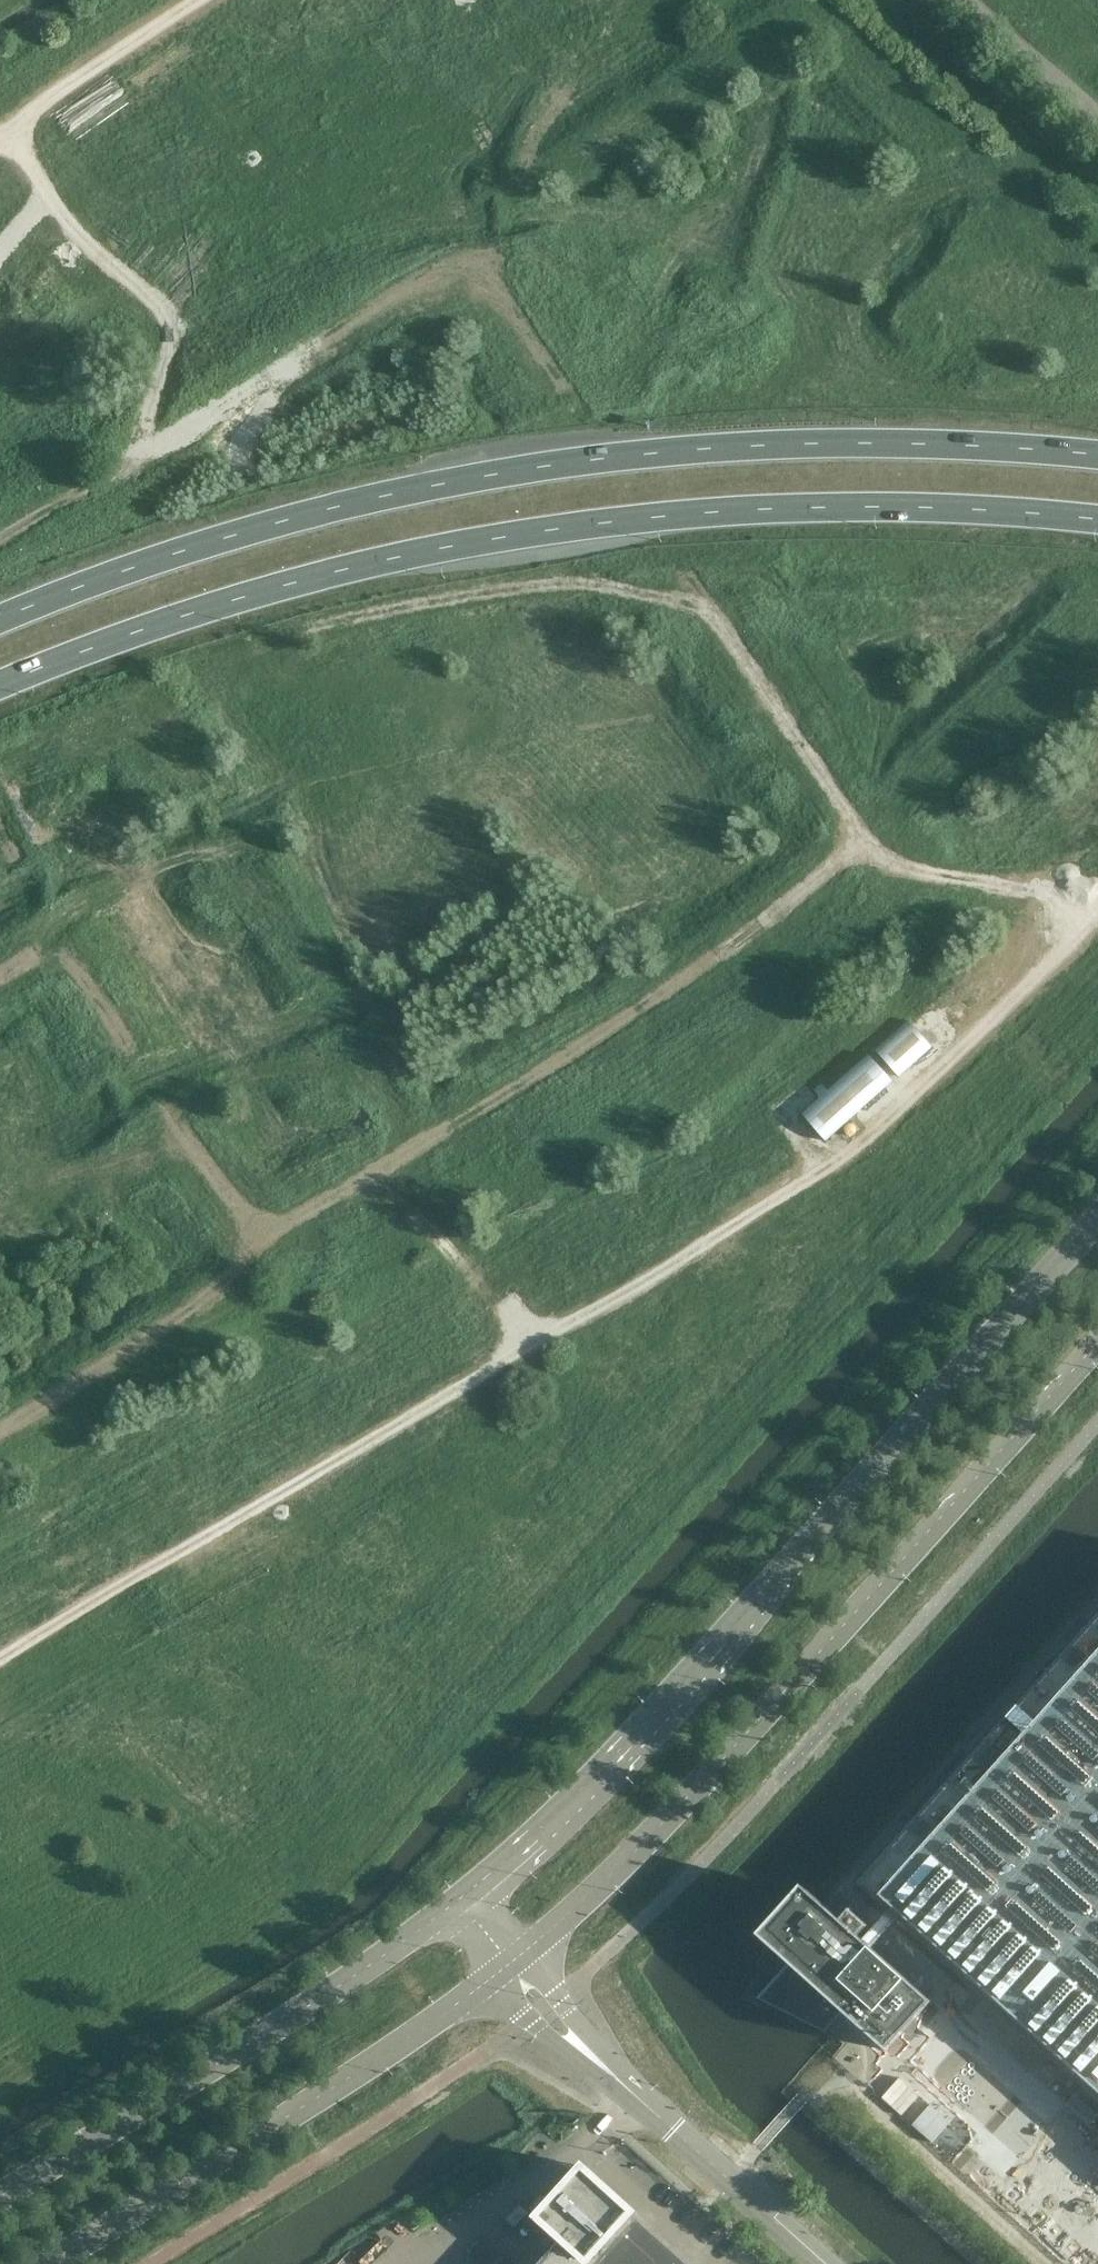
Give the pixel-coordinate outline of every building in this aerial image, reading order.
[(877,1051),(900,1077),(934,1047),(911,1021),(877,1051)] [(803,1113),(826,1140),(894,1081),(870,1054),(803,1113)] [(877,1885),(1097,2087),(1097,1643),(877,1885)] [(789,1962),(757,1998),(824,2031),(825,2032),(844,2011),(888,2050),(932,2001),(860,1936),(869,1926),(851,1910),(842,1920),(834,1913),(810,1891),(765,1941),(789,1962)] [(633,2213),(635,2211),(584,2165),(538,2216),(563,2238),(539,2263),(689,2263),(633,2213)] [(520,2205),(506,2219),(513,2226),(527,2211),(520,2205)]
